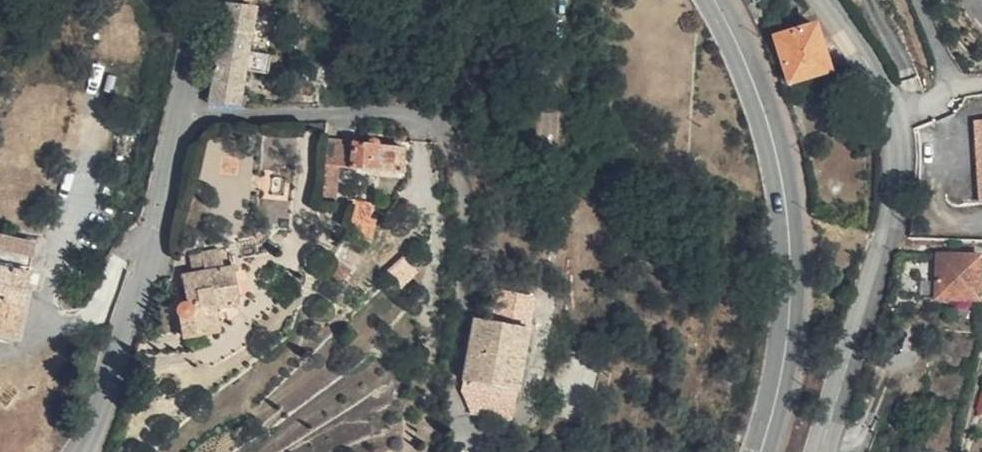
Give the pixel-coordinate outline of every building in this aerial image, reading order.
[(232,0),(231,0),(211,99),(242,102),(269,103),(271,93),(246,88),(250,68),(275,72),(279,53),(270,51),(274,8),(232,0)] [(833,68),(818,20),(778,33),(793,81),(833,68)] [(588,25),(574,24),(573,37),(587,39),(588,25)] [(407,142),(332,136),(327,195),(339,195),(341,161),(406,164),(407,142)] [(375,208),(356,204),(352,229),(369,234),(375,208)] [(35,264),(39,248),(0,239),(0,256),(35,264)] [(192,252),(194,262),(233,257),(230,243),(192,252)] [(399,288),(420,267),(408,255),(387,276),(399,288)] [(19,335),(35,264),(0,256),(0,331),(19,335)] [(241,301),(233,257),(194,262),(195,268),(186,270),(188,298),(183,300),(179,304),(178,308),(180,313),(182,316),(186,335),(221,328),(218,306),(241,301)] [(540,295),(497,286),(490,321),(478,319),(464,389),(475,408),(516,417),(540,295)] [(968,293),(927,287),(922,329),(962,336),(968,293)]
